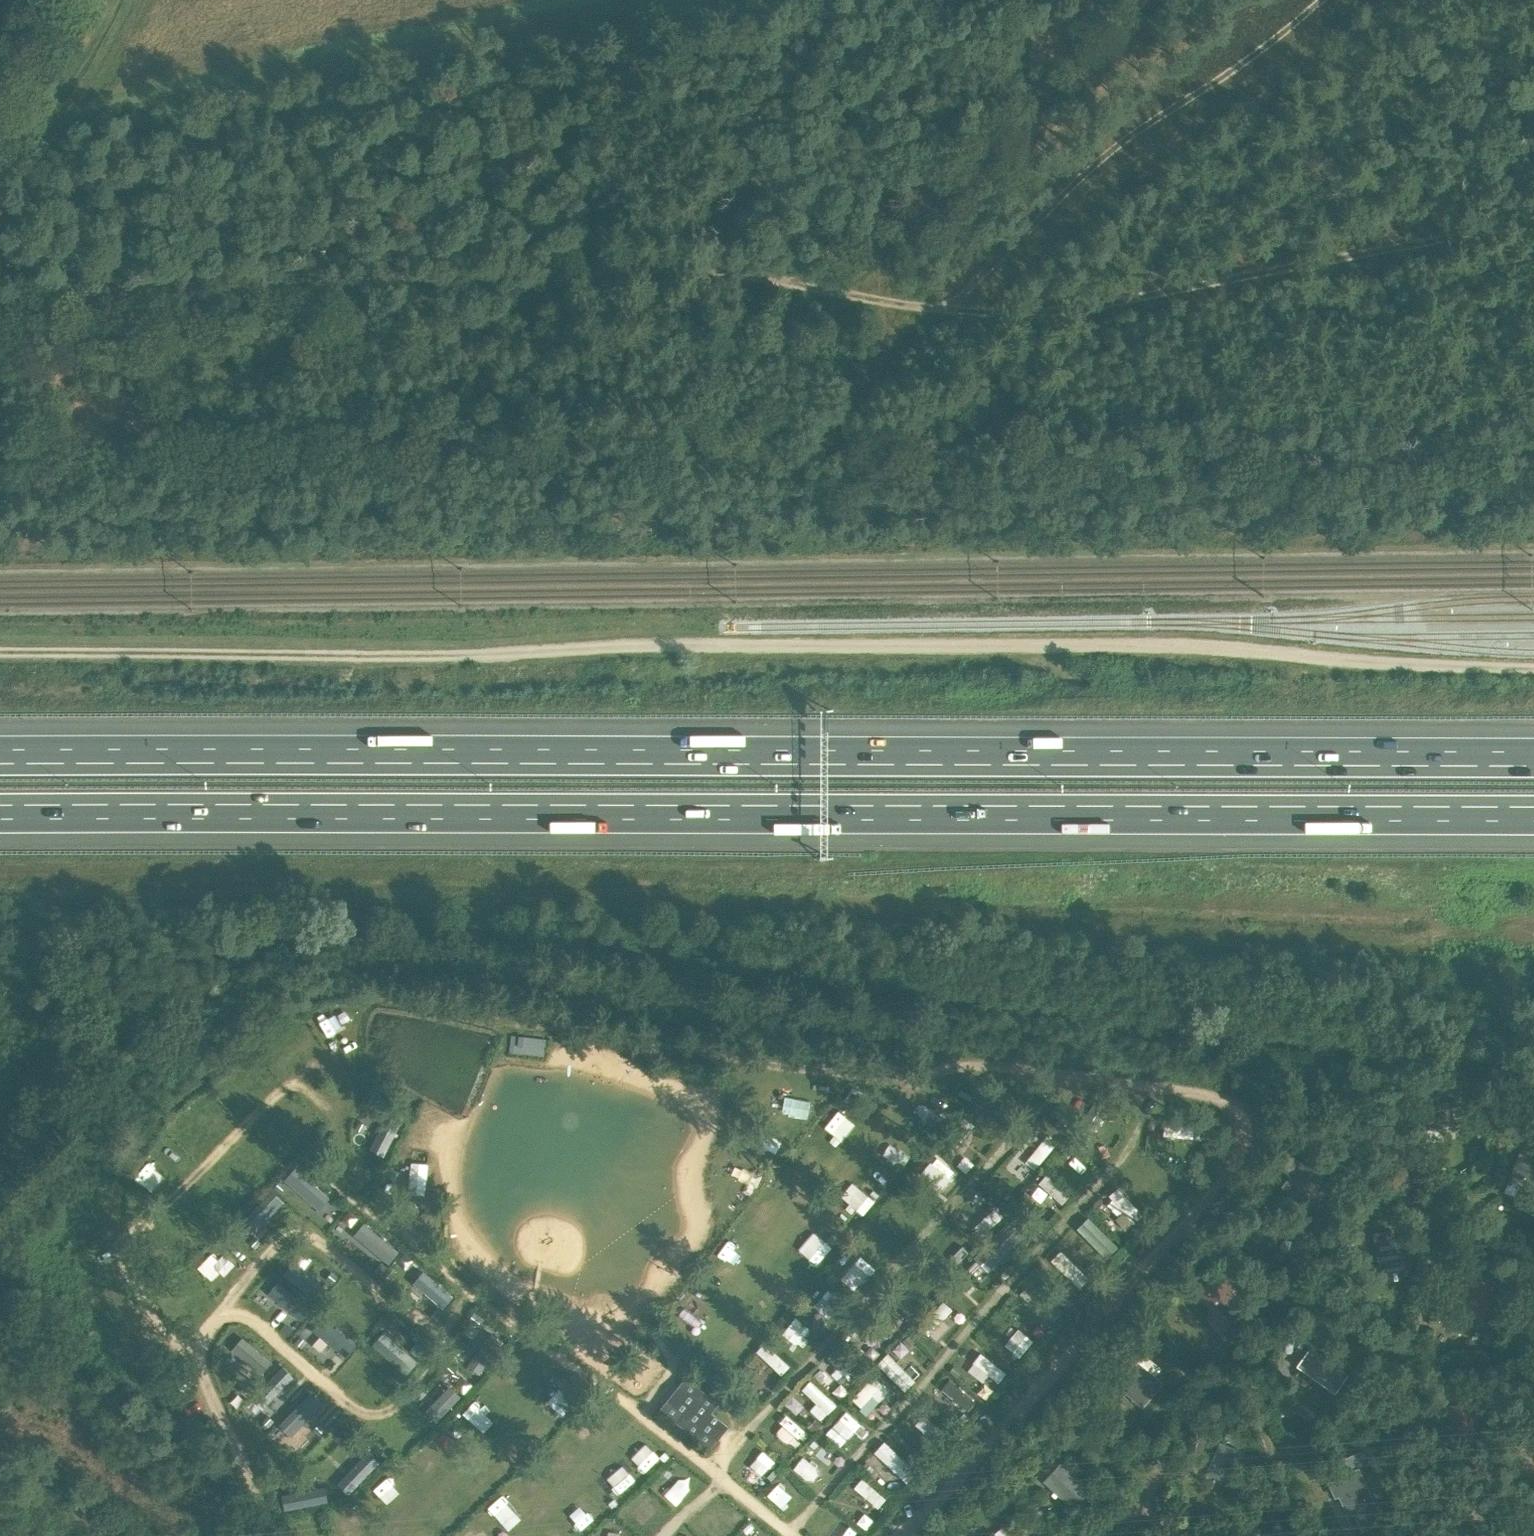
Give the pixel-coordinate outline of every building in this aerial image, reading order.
[(1451,1107),(1460,1106),(1456,1091),(1418,1099),(1424,1130),(1454,1125),(1451,1107)] [(1094,1103),(1071,1140),(1084,1148),(1106,1111),(1094,1103)] [(389,1109),(369,1150),(383,1157),(403,1116),(389,1109)] [(965,1117),(945,1143),(954,1150),(975,1125),(965,1117)] [(1161,1123),(1160,1135),(1200,1138),(1201,1126),(1161,1123)] [(1202,1132),(1201,1140),(1212,1141),(1213,1133),(1202,1132)] [(1048,1134),(1025,1161),(1034,1169),(1057,1142),(1048,1134)] [(945,1151),(941,1156),(948,1161),(952,1156),(945,1151)] [(1520,1153),(1508,1183),(1533,1194),(1533,1159),(1520,1153)] [(1303,1213),(1327,1184),(1301,1163),(1282,1187),(1298,1199),(1292,1206),(1303,1213)] [(295,1166),(285,1178),(319,1209),(330,1197),(295,1166)] [(1045,1174),(1038,1183),(1061,1203),(1068,1195),(1045,1174)] [(281,1180),(275,1186),(281,1192),(287,1186),(281,1180)] [(1117,1187),(1108,1195),(1125,1214),(1129,1218),(1135,1225),(1136,1226),(1145,1218),(1117,1187)] [(272,1189),(245,1218),(256,1229),(284,1200),(272,1189)] [(995,1206),(972,1227),(981,1236),(1003,1215),(995,1206)] [(1017,1214),(1010,1222),(1019,1230),(1026,1222),(1017,1214)] [(1125,1214),(1117,1222),(1127,1232),(1135,1225),(1129,1218),(1125,1214)] [(1088,1218),(1077,1229),(1107,1259),(1118,1248),(1088,1218)] [(1007,1223),(974,1257),(987,1270),(1020,1235),(1007,1223)] [(364,1224),(354,1236),(388,1264),(399,1251),(364,1224)] [(974,1231),(968,1236),(973,1243),(979,1238),(974,1231)] [(1138,1231),(1131,1237),(1136,1242),(1143,1236),(1138,1231)] [(1381,1274),(1411,1269),(1406,1238),(1393,1240),(1391,1231),(1373,1234),(1381,1274)] [(255,1237),(249,1243),(255,1249),(261,1243),(255,1237)] [(1060,1250),(1051,1260),(1080,1288),(1089,1278),(1060,1250)] [(382,1262),(375,1271),(381,1276),(388,1267),(382,1262)] [(293,1263),(284,1275),(319,1301),(328,1289),(293,1263)] [(1093,1263),(1086,1269),(1093,1276),(1100,1269),(1093,1263)] [(331,1272),(326,1278),(333,1283),(338,1276),(331,1272)] [(423,1272),(414,1284),(444,1309),(454,1298),(423,1272)] [(1217,1274),(1196,1291),(1224,1325),(1245,1308),(1217,1274)] [(963,1275),(956,1282),(964,1289),(971,1282),(963,1275)] [(278,1282),(269,1293),(303,1321),(312,1309),(278,1282)] [(1029,1284),(1020,1295),(1054,1323),(1063,1312),(1029,1284)] [(1067,1297),(1063,1302),(1069,1308),(1074,1302),(1067,1297)] [(943,1301),(919,1327),(928,1335),(952,1310),(943,1301)] [(440,1307),(433,1315),(439,1320),(446,1312),(440,1307)] [(392,1313),(384,1322),(393,1330),(401,1321),(392,1313)] [(473,1313),(468,1320),(476,1326),(481,1319),(473,1313)] [(323,1319),(313,1330),(347,1358),(357,1346),(323,1319)] [(286,1324),(281,1330),(289,1337),(294,1330),(286,1324)] [(1037,1327),(1032,1332),(1039,1338),(1043,1332),(1037,1327)] [(385,1332),(374,1344),(407,1374),(418,1361),(385,1332)] [(492,1334),(468,1366),(479,1375),(504,1343),(492,1334)] [(300,1336),(295,1342),(302,1347),(307,1341),(300,1336)] [(906,1336),(901,1340),(907,1346),(911,1342),(906,1336)] [(242,1338),(232,1349),(262,1374),(271,1363),(242,1338)] [(764,1342),(755,1351),(781,1375),(789,1366),(764,1342)] [(855,1344),(849,1350),(855,1356),(861,1350),(855,1344)] [(836,1347),(826,1358),(848,1379),(858,1368),(836,1347)] [(1336,1366),(1310,1348),(1298,1367),(1336,1394),(1349,1375),(1342,1369),(1346,1363),(1340,1360),(1336,1366)] [(887,1352),(876,1362),(904,1390),(914,1379),(887,1352)] [(980,1353),(973,1363),(998,1382),(1006,1373),(980,1353)] [(1163,1384),(1138,1363),(1119,1384),(1144,1407),(1163,1384)] [(451,1364),(445,1370),(451,1375),(457,1369),(451,1364)] [(746,1365),(740,1372),(746,1378),(752,1370),(746,1365)] [(953,1366),(948,1371),(955,1377),(960,1371),(953,1366)] [(283,1367),(252,1398),(263,1409),(294,1377),(283,1367)] [(859,1375),(853,1381),(858,1386),(864,1380),(859,1375)] [(873,1376),(852,1399),(861,1407),(872,1395),(882,1385),(882,1384),(873,1376)] [(686,1377),(660,1410),(710,1450),(729,1426),(712,1413),(719,1404),(686,1377)] [(949,1380),(941,1389),(966,1410),(974,1401),(949,1380)] [(810,1381),(802,1389),(828,1414),(836,1405),(810,1381)] [(247,1386),(242,1392),(248,1397),(254,1391),(247,1386)] [(451,1386),(426,1412),(436,1422),(461,1396),(451,1386)] [(1228,1389),(1219,1395),(1224,1403),(1233,1398),(1228,1389)] [(310,1393),(280,1425),(291,1436),(321,1404),(310,1393)] [(1476,1403),(1450,1407),(1452,1436),(1474,1435),(1472,1412),(1478,1412),(1476,1403)] [(963,1413),(956,1421),(961,1426),(968,1418),(963,1413)] [(924,1415),(915,1425),(940,1447),(949,1438),(924,1415)] [(268,1416),(263,1422),(268,1427),(274,1421),(268,1416)] [(816,1420),(809,1428),(815,1434),(823,1425),(816,1420)] [(320,1424),(314,1429),(320,1435),(325,1429),(320,1424)] [(361,1435),(355,1441),(361,1447),(366,1441),(361,1435)] [(884,1442),(874,1452),(906,1482),(916,1471),(884,1442)] [(1248,1455),(1220,1443),(1207,1474),(1234,1486),(1248,1455)] [(1347,1473),(1327,1483),(1334,1499),(1338,1497),(1347,1518),(1354,1516),(1361,1532),(1383,1522),(1358,1469),(1374,1460),(1369,1447),(1342,1461),(1347,1473)] [(368,1452),(337,1484),(348,1494),(379,1462),(368,1452)] [(866,1462),(862,1467),(869,1474),(874,1469),(866,1462)] [(1090,1490),(1061,1463),(1044,1481),(1073,1509),(1090,1490)] [(312,1471),(304,1472),(306,1480),(314,1479),(312,1471)] [(860,1479),(853,1488),(877,1508),(884,1499),(860,1479)] [(325,1487),(282,1495),(285,1510),(328,1502),(325,1487)] [(887,1500),(881,1507),(886,1511),(892,1505),(887,1500)] [(1035,1508),(1030,1514),(1035,1520),(1041,1514),(1035,1508)]
